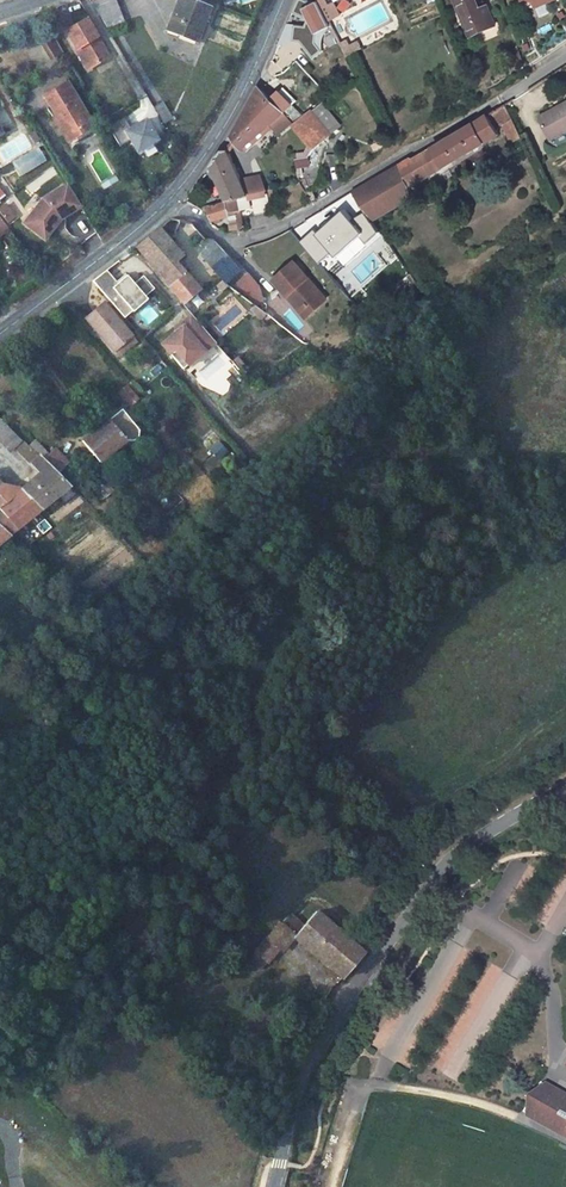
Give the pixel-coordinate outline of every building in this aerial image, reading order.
[(114,0),(96,0),(90,2),(102,21),(120,14),(114,0)] [(166,29),(178,34),(180,29),(196,35),(208,7),(190,0),(177,0),(166,29)] [(473,34),(498,23),(490,4),(482,7),(479,0),(458,0),(473,34)] [(522,0),(527,11),(536,7),(534,2),(529,0),(523,0),(522,0)] [(326,2),(320,5),(329,21),(340,15),(334,4),(328,7),(326,2)] [(123,21),(120,14),(102,21),(106,28),(123,21)] [(84,18),(63,30),(75,49),(78,48),(89,67),(107,56),(84,18)] [(52,33),(43,39),(53,56),(62,51),(52,33)] [(354,52),(351,46),(344,50),(347,55),(354,52)] [(78,48),(75,49),(86,69),(89,67),(78,48)] [(354,52),(347,55),(351,62),(365,54),(361,48),(354,52)] [(64,77),(42,91),(53,110),(56,108),(69,128),(62,132),(64,137),(81,127),(79,124),(89,118),(64,77)] [(271,99),(260,87),(257,93),(248,109),(266,130),(271,124),(285,113),(271,99)] [(280,91),(271,99),(285,113),(293,105),(280,91)] [(170,118),(161,102),(153,106),(162,123),(170,118)] [(541,116),(550,133),(563,126),(565,132),(565,102),(541,116)] [(293,105),(285,113),(291,124),(302,115),(293,105)] [(411,158),(353,191),(373,219),(413,196),(411,186),(426,178),(502,135),(497,129),(504,125),(514,143),(523,138),(505,105),(479,121),(471,126),(414,160),(411,158)] [(53,110),(50,112),(62,132),(69,128),(56,108),(53,110)] [(248,109),(234,136),(244,148),(266,130),(248,109)] [(295,125),(316,149),(333,134),(312,109),(295,125)] [(285,113),(271,124),(280,134),(287,127),(291,124),(285,113)] [(158,138),(145,118),(130,127),(124,116),(108,126),(119,145),(130,139),(137,151),(158,138)] [(89,118),(79,124),(81,127),(91,122),(89,118)] [(553,139),(565,132),(563,126),(550,133),(553,139)] [(43,143),(39,137),(34,141),(38,147),(43,143)] [(230,149),(225,149),(214,165),(229,199),(239,197),(250,195),(244,179),(242,175),(230,149)] [(308,159),(297,161),(298,169),(309,168),(308,159)] [(262,175),(244,179),(250,195),(269,191),(262,175)] [(85,210),(72,189),(48,204),(36,220),(44,232),(41,236),(50,244),(62,227),(60,226),(66,219),(67,221),(85,210)] [(243,218),(273,212),(269,191),(239,197),(242,211),(243,218)] [(228,203),(209,208),(213,220),(230,216),(229,213),(237,211),(242,211),(239,197),(229,199),(227,200),(228,203)] [(18,217),(8,202),(0,207),(0,210),(8,223),(18,217)] [(338,255),(362,235),(368,242),(382,231),(373,219),(367,211),(355,218),(346,208),(319,231),(316,227),(301,239),(320,262),(334,250),(338,255)] [(237,211),(240,231),(245,229),(243,218),(242,211),(237,211)] [(0,216),(0,233),(8,227),(0,216)] [(174,216),(136,247),(169,285),(168,286),(168,288),(182,305),(200,289),(174,260),(182,253),(174,245),(195,228),(193,225),(179,220),(177,216),(174,216)] [(44,232),(36,220),(29,228),(41,236),(44,232)] [(198,231),(188,240),(225,281),(226,282),(239,271),(211,240),(206,239),(198,231)] [(293,258),(271,277),(285,293),(290,290),(303,306),(321,291),(293,258)] [(106,269),(92,280),(124,318),(130,312),(127,308),(141,298),(142,299),(152,291),(142,277),(132,285),(125,276),(116,283),(106,269)] [(247,306),(264,296),(250,272),(233,282),(247,306)] [(290,290),(285,293),(303,316),(326,297),(321,291),(303,306),(290,290)] [(157,292),(136,312),(150,326),(171,306),(157,292)] [(142,299),(141,298),(127,308),(130,312),(144,302),(142,299)] [(103,303),(85,319),(114,352),(132,337),(103,303)] [(261,319),(266,313),(254,304),(249,310),(261,319)] [(227,312),(216,323),(222,330),(233,318),(227,312)] [(214,342),(191,315),(179,325),(181,327),(176,332),(161,345),(182,369),(214,342)] [(119,357),(136,341),(132,337),(114,352),(119,357)] [(120,380),(114,385),(126,400),(133,393),(120,380)] [(121,409),(82,441),(99,462),(126,440),(133,443),(140,437),(138,429),(121,409)] [(18,527),(20,526),(69,486),(58,474),(22,438),(15,445),(40,471),(11,496),(0,483),(0,507),(18,527)] [(209,450),(219,460),(229,450),(219,440),(209,450)] [(41,446),(35,451),(58,474),(69,466),(62,458),(57,462),(41,446)] [(170,513),(183,503),(174,491),(161,501),(170,513)] [(8,535),(18,527),(3,511),(0,514),(0,542),(8,535)] [(279,924),(247,962),(257,970),(264,962),(266,963),(290,935),(340,979),(363,953),(315,912),(303,925),(291,916),(282,926),(279,924)] [(542,1082),(527,1108),(558,1126),(554,1132),(560,1136),(565,1129),(565,1096),(542,1082)] [(554,1132),(558,1126),(527,1108),(523,1115),(554,1132)]
